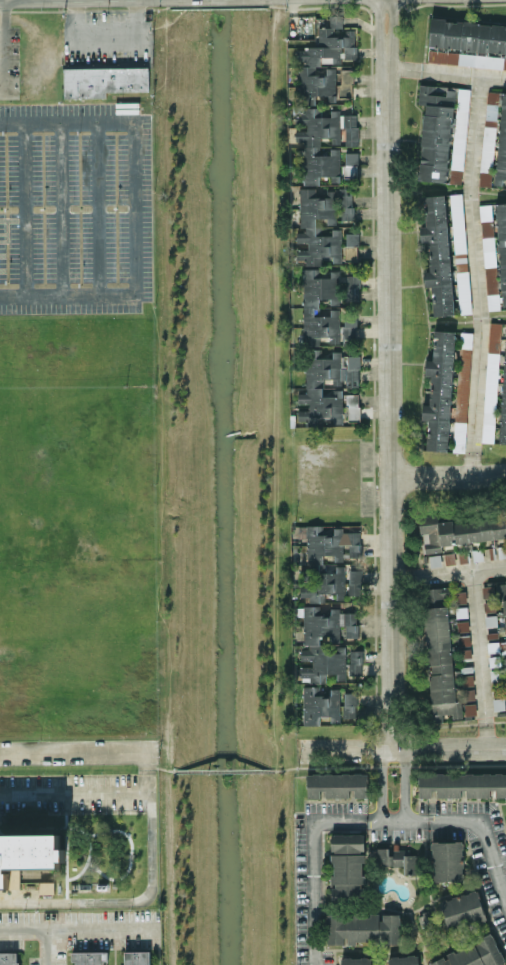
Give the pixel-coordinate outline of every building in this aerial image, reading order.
[(356,59),(356,27),(342,27),(342,15),(329,15),(329,27),(318,27),(318,47),(296,47),(296,63),(300,63),(299,104),(316,104),(316,97),(335,98),(336,68),(322,68),(322,63),(342,63),(342,59),(356,59)] [(505,68),(505,25),(430,19),(427,63),(505,68)] [(62,68),(63,98),(106,97),(106,91),(149,91),(148,67),(62,68)] [(353,69),(340,69),(339,97),(352,97),(353,69)] [(470,88),(419,84),(418,104),(425,105),(419,180),(447,182),(462,183),(470,88)] [(499,91),(487,91),(486,117),(499,117),(499,91)] [(501,92),(496,185),(502,185),(502,179),(505,179),(505,92),(501,92)] [(357,114),(340,114),(340,108),(301,109),(302,129),(295,129),(295,140),(303,140),(304,185),(319,184),(319,176),(340,175),(339,148),(330,149),(330,154),(320,155),(320,137),(331,137),(331,144),(343,143),(343,146),(358,145),(357,114)] [(492,186),(493,142),(482,142),(480,185),(492,186)] [(344,175),(357,175),(357,152),(345,152),(344,175)] [(341,262),(341,228),(332,228),(332,235),(320,235),(320,226),(316,226),(316,217),(327,217),(327,224),(336,224),(336,190),(326,190),(324,194),(305,188),(300,188),(300,226),(296,231),(296,243),(308,243),(308,249),(296,249),(296,259),(305,259),(305,265),(322,265),(324,259),(335,262),(341,262)] [(339,219),(351,219),(353,190),(340,189),(339,219)] [(451,194),(454,253),(465,252),(463,193),(451,194)] [(453,314),(446,194),(422,196),(424,226),(420,226),(421,242),(428,241),(430,270),(424,270),(425,286),(431,286),(433,316),(453,314)] [(502,306),(505,306),(505,202),(496,203),(502,306)] [(487,310),(499,309),(494,226),(483,227),(483,223),(492,222),(491,204),(481,205),(487,310)] [(358,245),(358,233),(346,233),(346,245),(358,245)] [(359,300),(360,275),(346,275),(346,281),(339,281),(339,270),(318,278),(319,268),(304,268),(303,345),(319,345),(319,336),(329,336),(332,344),(339,344),(343,344),(356,339),(356,320),(344,319),(344,324),(339,324),(340,308),(330,308),(330,315),(319,315),(319,298),(329,298),(331,304),(342,300),(359,300)] [(505,443),(505,323),(488,322),(482,441),(494,442),(498,349),(504,350),(499,443),(505,443)] [(448,451),(455,329),(433,328),(433,338),(435,338),(433,359),(426,359),(425,376),(431,376),(429,403),(423,403),(422,419),(428,420),(426,450),(448,451)] [(471,333),(460,332),(456,411),(467,412),(471,333)] [(342,387),(359,387),(359,355),(341,355),(341,351),(332,351),(332,357),(322,357),(322,348),(305,348),(305,392),(298,392),(298,403),(309,403),(309,409),(298,409),(298,420),(306,420),(306,424),(331,424),(331,423),(342,423),(342,387)] [(359,394),(347,394),(347,418),(359,419),(359,394)] [(505,537),(505,524),(505,514),(438,522),(437,515),(419,517),(423,553),(441,551),(441,545),(505,537)] [(360,531),(342,531),(342,525),(307,525),(308,588),(300,588),(300,596),(308,596),(308,602),(325,602),(325,593),(336,593),(336,599),(345,599),(344,564),(322,564),(322,555),(334,554),(334,561),(343,561),(343,557),(361,557),(360,531)] [(430,566),(441,566),(440,556),(429,556),(430,566)] [(362,570),(349,570),(348,594),(361,594),(362,570)] [(482,583),(484,612),(496,611),(495,601),(504,601),(505,631),(505,582),(482,583)] [(446,597),(452,596),(450,586),(425,589),(428,607),(447,604),(446,597)] [(357,612),(339,613),(339,608),(324,608),(324,605),(303,606),(304,647),(300,647),(301,660),(312,660),(312,666),(300,666),(300,676),(309,676),(309,683),(325,682),(325,673),(336,673),(336,679),(345,679),(345,645),(319,645),(319,635),(331,635),(331,642),(340,642),(339,625),(345,625),(345,637),(358,637),(357,612)] [(425,607),(432,723),(443,722),(442,714),(452,713),(452,718),(462,717),(461,700),(454,701),(449,606),(425,607)] [(349,675),(362,675),(363,650),(350,649),(349,675)] [(303,725),(320,724),(319,716),(330,715),(331,722),(340,722),(339,691),(320,691),(320,686),(303,686),(303,725)] [(356,692),(344,692),(343,717),(356,717),(356,692)] [(367,797),(367,773),(307,773),(307,797),(322,797),(352,797),(367,797)] [(419,773),(419,797),(435,797),(464,797),(505,797),(505,773),(419,773)] [(332,896),(361,895),(361,884),(364,884),(363,853),(364,853),(364,833),(331,834),(331,852),(332,896)] [(20,867),(62,868),(62,848),(59,848),(59,834),(0,834),(0,888),(20,888),(20,867)] [(432,880),(463,881),(463,841),(432,841),(432,880)] [(390,847),(374,848),(375,865),(404,864),(404,874),(417,874),(416,854),(408,854),(408,849),(390,849),(390,847)] [(439,900),(448,931),(486,920),(477,890),(439,900)] [(400,914),(381,913),(327,912),(326,943),(346,944),(356,944),(356,942),(399,943),(400,914)] [(431,964),(504,964),(493,934),(445,952),(447,956),(430,962),(431,964)] [(123,951),(123,964),(151,964),(151,950),(123,951)] [(103,961),(107,961),(107,951),(71,951),(71,961),(76,961),(76,964),(103,964),(103,961)] [(0,953),(0,964),(18,964),(18,962),(16,963),(16,952),(0,953)] [(418,955),(388,956),(389,964),(419,964),(418,955)] [(371,957),(341,957),(341,964),(371,964),(371,957)]
